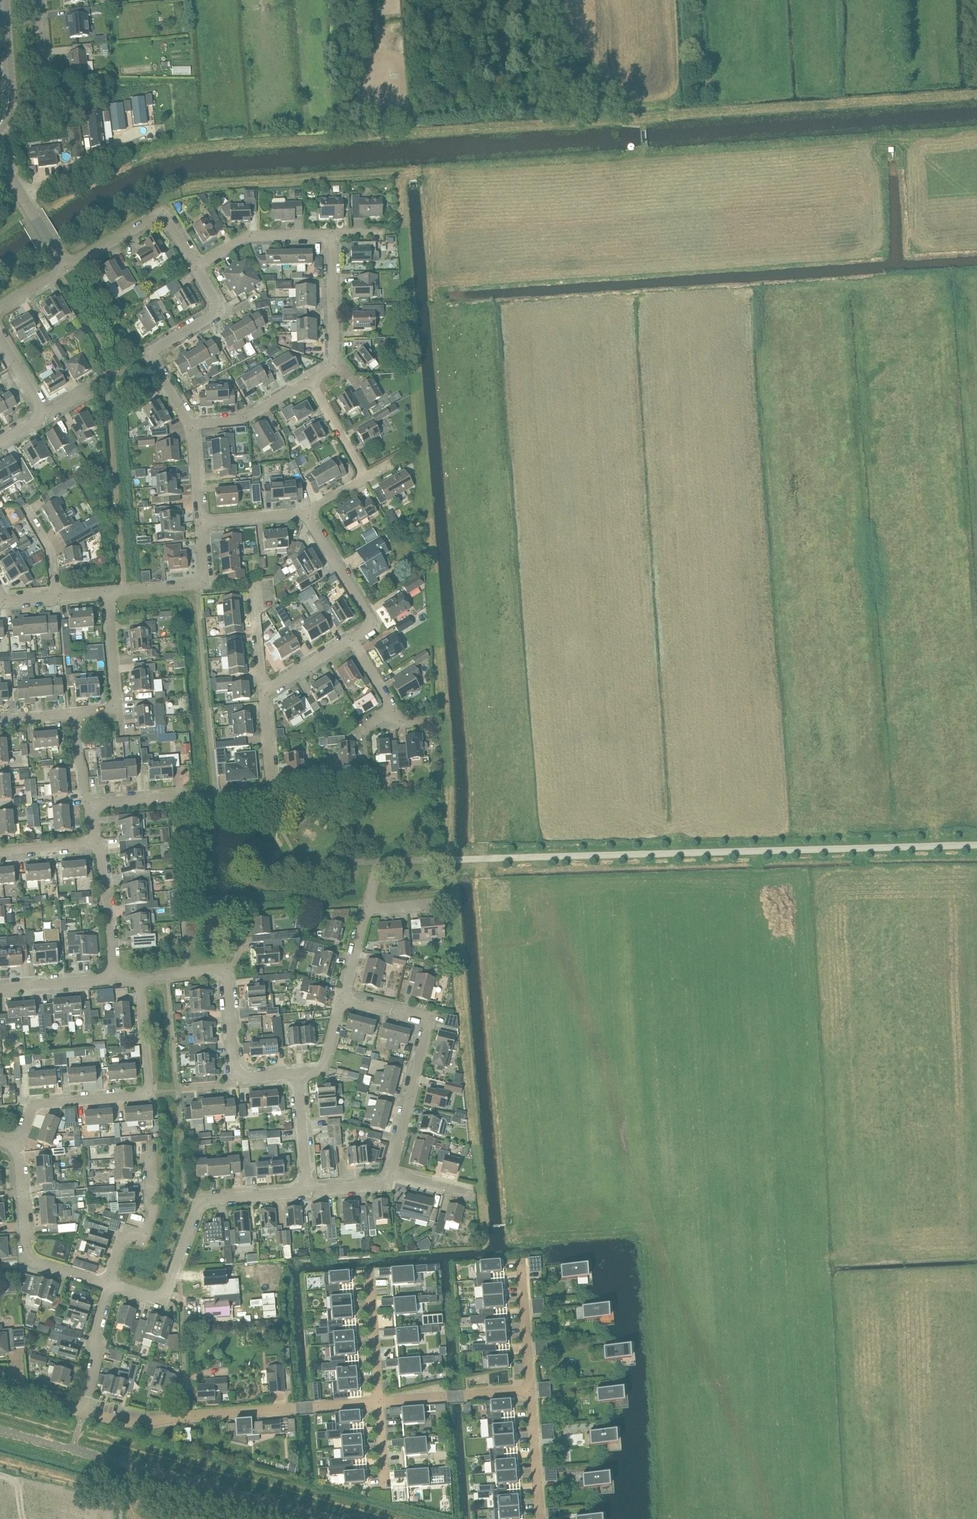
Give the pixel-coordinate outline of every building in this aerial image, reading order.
[(71,38),(81,37),(82,37),(82,35),(89,35),(87,18),(91,18),(90,7),(69,9),(70,17),(66,17),(67,26),(70,26),(71,38)] [(71,73),(81,72),(87,72),(86,55),(92,55),(91,44),(73,46),(73,53),(69,53),(71,73)] [(144,98),(132,99),(134,125),(146,123),(144,98)] [(122,104),(110,105),(113,131),(125,130),(122,104)] [(92,147),(105,146),(102,112),(88,113),(92,147)] [(83,156),(80,128),(68,129),(71,158),(83,156)] [(59,145),(29,149),(30,159),(38,158),(39,167),(57,165),(56,155),(61,155),(59,145)] [(320,214),(320,219),(328,219),(328,217),(333,217),(335,220),(343,219),(343,210),(349,210),(349,194),(342,194),(342,198),(321,199),(321,214),(320,214)] [(352,196),(352,215),(359,215),(360,217),(382,217),(381,202),(373,203),(373,199),(360,199),(359,195),(352,196)] [(273,199),(272,200),(272,205),(272,220),(281,220),(281,221),(294,221),(294,216),(302,216),(301,202),(285,203),(285,200),(284,199),(273,199)] [(246,223),(250,223),(249,205),(230,206),(229,204),(222,210),(227,218),(231,217),(231,221),(246,221),(246,223)] [(211,217),(193,228),(203,244),(216,236),(213,231),(223,225),(212,208),(207,211),(211,217)] [(154,260),(158,258),(166,253),(157,237),(145,244),(147,248),(137,254),(143,264),(153,258),(154,260)] [(352,263),(362,263),(371,262),(378,262),(379,261),(379,253),(378,253),(376,253),(376,252),(376,242),(364,243),(364,249),(351,249),(352,263)] [(312,251),(297,252),(297,265),(312,265),(312,251)] [(282,265),(281,252),(266,252),(266,257),(256,258),(259,263),(262,269),(267,269),(267,266),(282,265)] [(297,265),(297,252),(281,252),(282,265),(297,265)] [(237,262),(233,265),(242,279),(253,272),(246,260),(239,264),(237,262)] [(121,274),(114,262),(102,269),(104,274),(105,276),(105,275),(111,285),(117,281),(122,291),(135,284),(127,270),(121,274)] [(242,279),(233,265),(228,268),(229,270),(223,274),(227,281),(225,283),(228,287),(242,279)] [(260,283),(253,272),(242,279),(250,292),(255,289),(253,287),(260,283)] [(378,298),(377,290),(377,276),(363,276),(363,283),(352,283),(352,298),(359,298),(362,298),(368,298),(378,298)] [(181,284),(177,277),(166,284),(170,291),(181,284)] [(250,292),(242,279),(228,287),(230,292),(233,291),(237,297),(244,293),(245,295),(250,292)] [(275,282),(276,290),(292,289),(291,281),(275,282)] [(140,285),(134,289),(141,300),(148,297),(140,285)] [(296,298),(315,298),(315,287),(296,287),(296,298)] [(187,289),(175,296),(184,311),(196,304),(187,289)] [(40,306),(45,315),(49,321),(56,317),(58,321),(70,314),(66,306),(61,309),(54,298),(40,306)] [(315,298),(296,298),(297,309),(315,309),(315,298)] [(146,311),(138,315),(148,332),(143,335),(143,336),(157,327),(156,326),(164,320),(160,314),(166,311),(167,312),(160,300),(145,309),(146,311)] [(267,300),(255,303),(256,310),(268,307),(267,300)] [(122,304),(117,307),(121,313),(126,310),(122,304)] [(353,331),(363,331),(375,330),(375,318),(384,318),(384,306),(365,306),(365,314),(353,314),(353,331)] [(250,313),(246,315),(259,337),(263,334),(260,329),(265,326),(258,313),(252,316),(250,313)] [(75,314),(71,316),(78,328),(82,326),(75,314)] [(20,342),(27,338),(25,334),(36,328),(28,315),(20,319),(20,318),(10,324),(20,342)] [(244,321),(239,324),(246,337),(251,334),(254,339),(259,337),(246,315),(242,318),(244,321)] [(297,332),(316,331),(316,321),(297,321),(297,332)] [(232,324),(228,327),(240,347),(245,344),(242,339),(246,337),(239,324),(234,327),(232,324)] [(240,347),(228,327),(224,329),(226,332),(220,336),(228,348),(233,345),(236,350),(240,347)] [(43,345),(50,341),(43,328),(35,333),(43,345)] [(86,336),(80,330),(74,337),(80,343),(86,336)] [(316,331),(297,332),(297,343),(292,343),(292,350),(304,354),(304,343),(316,343),(316,331)] [(200,343),(213,364),(217,361),(214,356),(219,353),(217,349),(212,341),(206,344),(204,340),(200,343)] [(363,341),(353,341),(354,347),(361,347),(363,349),(354,356),(364,369),(368,366),(372,372),(380,366),(375,360),(376,359),(369,350),(371,349),(371,341),(363,341)] [(59,343),(52,347),(59,360),(67,355),(59,343)] [(213,364),(200,343),(196,345),(198,349),(193,352),(200,364),(205,361),(208,367),(213,364)] [(186,351),(182,354),(194,375),(199,372),(196,367),(200,364),(193,352),(188,355),(186,351)] [(267,364),(272,373),(278,369),(282,377),(299,367),(295,359),(293,360),(289,353),(273,362),(270,357),(266,351),(261,354),(267,364)] [(245,359),(242,353),(236,356),(240,362),(245,359)] [(194,375),(182,354),(177,356),(179,360),(174,363),(182,376),(187,373),(190,378),(194,375)] [(81,356),(66,364),(75,379),(89,370),(81,356)] [(50,361),(56,371),(63,367),(57,357),(50,361)] [(231,366),(228,362),(216,369),(218,373),(231,366)] [(272,373),(267,364),(251,373),(258,386),(262,383),(264,387),(274,381),(270,374),(272,373)] [(215,367),(210,371),(213,376),(218,373),(216,369),(215,367)] [(59,372),(54,375),(51,370),(41,376),(44,381),(43,381),(50,393),(66,384),(59,372)] [(258,386),(251,373),(241,379),(243,383),(238,386),(245,398),(255,392),(253,389),(258,386)] [(202,377),(197,380),(200,385),(205,382),(202,377)] [(195,379),(190,382),(193,388),(199,385),(195,379)] [(361,400),(367,411),(377,405),(375,401),(382,397),(372,379),(360,386),(366,397),(361,400)] [(216,387),(217,402),(223,401),(223,405),(235,404),(234,390),(228,391),(227,386),(216,387)] [(217,402),(216,387),(205,388),(206,393),(200,393),(201,407),(212,406),(212,402),(217,402)] [(0,392),(0,399),(9,415),(13,412),(11,409),(17,406),(9,393),(4,396),(1,391),(0,392)] [(367,411),(361,400),(356,403),(350,392),(338,399),(347,414),(358,407),(361,411),(362,411),(366,419),(371,417),(367,411)] [(148,400),(145,394),(134,401),(137,406),(148,400)] [(0,399),(0,416),(3,414),(5,417),(9,415),(0,399)] [(149,420),(165,411),(159,400),(143,410),(149,420)] [(298,422),(304,419),(312,414),(306,403),(295,410),(292,405),(281,411),(287,422),(295,417),(298,422)] [(395,404),(387,409),(390,414),(398,409),(395,404)] [(376,422),(390,414),(387,409),(373,417),(376,422)] [(165,411),(149,420),(153,427),(149,429),(151,433),(152,437),(167,436),(167,429),(164,425),(171,421),(165,411)] [(87,412),(74,420),(81,432),(76,435),(75,434),(74,434),(80,444),(92,437),(89,431),(95,427),(87,412)] [(274,453),(285,447),(284,442),(278,432),(273,435),(265,421),(253,428),(256,434),(253,436),(261,450),(269,446),(274,453)] [(380,434),(373,423),(357,432),(364,444),(380,434)] [(303,426),(295,431),(293,432),(299,443),(307,439),(311,445),(325,437),(318,424),(307,431),(303,426)] [(46,436),(51,444),(56,452),(63,448),(66,454),(77,448),(75,445),(70,436),(65,439),(58,429),(46,436)] [(213,458),(229,456),(234,456),(233,435),(231,435),(231,431),(224,431),(224,435),(217,436),(217,442),(211,442),(212,449),(210,449),(210,455),(212,455),(213,458)] [(163,463),(169,462),(179,461),(177,441),(157,443),(158,452),(162,452),(163,463)] [(23,449),(28,458),(33,467),(47,459),(51,456),(46,448),(45,448),(47,450),(41,454),(35,442),(23,449)] [(11,456),(1,462),(14,485),(19,482),(22,483),(24,482),(26,484),(34,480),(29,472),(24,463),(17,467),(11,456)] [(230,466),(229,456),(213,458),(214,472),(220,472),(220,478),(236,476),(235,466),(230,466)] [(338,459),(322,468),(330,482),(335,479),(336,481),(341,478),(338,472),(343,469),(338,459)] [(4,490),(14,485),(1,462),(0,462),(0,493),(4,490)] [(330,482),(322,468),(305,478),(311,487),(316,484),(320,490),(324,487),(323,485),(330,482)] [(146,477),(145,469),(142,470),(136,470),(136,477),(136,478),(146,477)] [(158,487),(176,485),(176,480),(179,480),(179,474),(167,476),(167,469),(151,471),(151,478),(157,477),(158,487)] [(380,485),(385,494),(388,500),(412,486),(404,472),(380,485)] [(284,499),(282,482),(282,480),(276,480),(276,485),(264,486),(265,496),(271,496),(272,503),(277,502),(277,500),(284,499)] [(235,489),(216,490),(217,507),(237,505),(236,491),(251,490),(250,481),(235,483),(235,489)] [(289,481),(282,482),(284,499),(290,498),(291,501),(296,500),(296,494),(302,493),(301,483),(289,484),(289,481)] [(49,521),(63,513),(60,507),(64,504),(60,498),(68,493),(63,484),(42,496),(47,505),(42,508),(49,521)] [(176,485),(158,487),(158,497),(153,498),(154,504),(170,503),(169,496),(181,495),(180,490),(177,491),(176,485)] [(381,505),(386,501),(379,489),(374,492),(381,505)] [(347,504),(348,505),(336,512),(345,528),(346,528),(345,527),(358,519),(360,522),(377,512),(370,500),(360,505),(356,499),(347,504)] [(161,525),(180,523),(179,517),(183,517),(182,512),(171,513),(170,507),(154,508),(155,515),(160,515),(161,525)] [(19,508),(14,510),(19,520),(24,518),(19,508)] [(63,513),(49,521),(57,534),(75,524),(71,517),(75,515),(72,509),(63,513)] [(392,511),(385,514),(392,527),(399,523),(392,511)] [(90,528),(74,537),(79,545),(94,536),(100,533),(99,524),(99,523),(90,528)] [(180,523),(161,525),(161,534),(156,535),(157,542),(163,541),(173,540),(173,534),(184,533),(184,528),(180,528),(180,523)] [(0,533),(0,546),(4,544),(7,549),(19,543),(13,531),(7,534),(5,530),(0,533)] [(293,553),(296,543),(290,541),(288,541),(287,530),(275,531),(277,549),(287,548),(287,552),(292,554),(293,553)] [(277,549),(275,531),(263,532),(264,550),(277,549)] [(392,531),(385,535),(390,542),(396,538),(392,531)] [(221,559),(239,557),(238,545),(242,545),(241,534),(222,536),(223,543),(220,543),(221,559)] [(364,538),(366,542),(373,539),(370,534),(364,538)] [(371,586),(377,582),(378,582),(376,579),(389,571),(381,558),(388,553),(379,538),(366,546),(371,553),(364,556),(366,559),(367,559),(369,561),(365,563),(365,565),(360,568),(371,586)] [(6,573),(23,564),(17,553),(19,552),(31,545),(28,540),(8,551),(11,556),(0,562),(6,573)] [(297,541),(296,543),(293,553),(299,555),(302,543),(297,541)] [(169,570),(188,568),(186,554),(181,554),(180,545),(164,546),(165,562),(168,561),(169,570)] [(63,550),(66,565),(82,563),(81,555),(86,554),(85,547),(63,550)] [(297,558),(291,562),(297,571),(302,568),(317,559),(311,550),(302,555),(297,558)] [(32,558),(34,563),(44,557),(41,553),(32,558)] [(239,557),(221,559),(222,575),(225,575),(226,582),(245,580),(244,570),(240,570),(239,557)] [(297,571),(295,572),(299,579),(296,582),(297,584),(301,591),(307,587),(320,579),(316,573),(322,569),(317,559),(302,568),(297,571)] [(23,564),(6,573),(7,574),(5,575),(9,581),(11,580),(12,582),(22,577),(24,580),(21,582),(22,582),(23,582),(25,586),(33,581),(23,564)] [(280,569),(273,578),(273,579),(274,585),(286,577),(280,569)] [(409,593),(424,583),(419,575),(404,585),(409,593)] [(277,598),(280,603),(288,599),(285,593),(277,598)] [(391,620),(400,615),(410,609),(402,595),(383,606),(391,620)] [(224,616),(239,615),(239,608),(241,608),(240,602),(234,603),(233,597),(222,598),(224,616)] [(309,618),(320,636),(330,630),(320,614),(325,611),(319,600),(314,604),(319,612),(309,618)] [(334,614),(340,624),(352,617),(343,602),(331,609),(329,606),(325,608),(330,617),(334,614)] [(277,604),(273,607),(277,614),(284,610),(281,606),(280,606),(277,604)] [(92,610),(79,611),(81,629),(88,628),(88,634),(94,633),(92,610)] [(81,629),(79,611),(68,612),(70,630),(81,629)] [(49,613),(45,614),(47,640),(52,640),(52,634),(57,634),(56,617),(50,618),(49,613)] [(40,619),(34,619),(36,636),(40,636),(41,641),(44,640),(47,640),(45,614),(40,614),(40,619)] [(36,636),(34,619),(28,620),(28,615),(23,616),(25,643),(30,642),(30,637),(36,636)] [(239,615),(224,616),(217,617),(217,623),(224,622),(226,635),(237,634),(236,627),(243,627),(242,621),(240,621),(239,615)] [(25,643),(23,616),(18,616),(18,621),(12,621),(14,638),(19,638),(19,643),(25,643)] [(298,621),(292,624),(299,635),(305,632),(311,642),(320,636),(309,618),(305,621),(303,617),(298,621)] [(399,633),(413,625),(409,618),(395,626),(399,633)] [(126,642),(150,640),(150,634),(156,633),(155,622),(142,623),(143,629),(129,631),(130,631),(130,638),(129,639),(126,640),(126,642)] [(299,635),(292,624),(277,633),(290,655),(300,649),(294,638),(299,635)] [(62,632),(64,650),(71,650),(69,632),(62,632)] [(290,655),(277,633),(270,641),(264,644),(270,655),(276,651),(281,660),(290,655)] [(384,663),(393,657),(401,652),(397,646),(400,644),(394,635),(385,640),(386,642),(376,648),(384,663)] [(226,639),(228,652),(221,652),(222,658),(228,657),(243,656),(242,649),(245,649),(244,643),(237,644),(237,638),(226,639)] [(150,640),(126,642),(127,645),(129,644),(131,646),(131,652),(131,653),(145,652),(145,659),(157,658),(156,646),(151,646),(150,640)] [(416,664),(428,657),(425,651),(412,658),(416,664)] [(96,659),(95,652),(83,654),(84,661),(96,659)] [(243,656),(228,657),(230,676),(240,675),(240,668),(246,668),(246,662),(244,662),(243,656)] [(48,659),(49,667),(62,666),(61,658),(48,659)] [(175,668),(184,667),(183,660),(174,661),(175,668)] [(153,662),(153,664),(143,665),(143,663),(133,664),(133,672),(131,672),(132,682),(152,681),(152,672),(154,672),(154,668),(166,667),(166,661),(153,662)] [(337,681),(341,687),(346,684),(346,685),(351,682),(354,684),(362,688),(365,686),(351,662),(338,671),(342,678),(337,681)] [(392,685),(401,700),(408,696),(406,693),(417,686),(413,679),(420,675),(414,666),(394,679),(396,683),(392,685)] [(79,674),(71,675),(70,668),(66,669),(67,687),(75,687),(76,699),(87,698),(86,680),(80,681),(79,674)] [(86,680),(87,698),(100,697),(98,675),(92,675),(92,674),(85,675),(86,680)] [(45,681),(40,682),(41,698),(47,697),(47,702),(52,701),(50,675),(44,676),(45,681)] [(55,675),(50,675),(52,701),(57,701),(57,696),(63,696),(61,680),(56,680),(55,675)] [(41,698),(40,682),(34,682),(33,677),(28,678),(30,703),(35,703),(35,698),(41,698)] [(30,703),(28,678),(23,678),(23,683),(18,684),(19,700),(25,699),(26,704),(30,703)] [(231,678),(221,679),(216,679),(217,691),(227,690),(227,693),(233,693),(233,701),(249,699),(248,683),(232,685),(231,678)] [(341,687),(337,681),(336,680),(329,684),(326,678),(311,687),(314,693),(312,695),(317,703),(328,696),(330,700),(334,701),(338,698),(337,696),(343,692),(341,688),(341,687)] [(153,691),(152,681),(132,682),(133,693),(153,691)] [(2,706),(2,701),(8,701),(7,691),(7,685),(0,686),(0,684),(0,706),(2,706)] [(288,722),(301,714),(304,719),(314,713),(304,697),(298,701),(295,696),(288,701),(289,702),(282,706),(285,711),(283,713),(283,712),(282,712),(288,722)] [(361,714),(376,705),(372,697),(365,701),(364,698),(355,704),(361,714)] [(163,698),(155,698),(147,699),(148,707),(134,708),(135,719),(163,717),(163,716),(157,717),(156,705),(164,704),(163,698)] [(428,703),(423,708),(427,713),(432,708),(428,703)] [(233,726),(252,725),(251,713),(241,714),(240,705),(223,706),(224,712),(227,712),(228,722),(233,721),(233,726)] [(165,734),(163,717),(135,719),(136,729),(141,729),(141,737),(151,736),(165,734)] [(252,725),(233,726),(234,738),(235,741),(235,747),(245,746),(245,737),(253,736),(252,725)] [(51,733),(45,733),(46,749),(58,748),(57,729),(51,730),(51,733)] [(46,749),(45,733),(39,734),(38,731),(32,732),(34,750),(46,749)] [(407,752),(397,753),(398,760),(399,769),(409,768),(408,759),(423,758),(422,750),(425,750),(427,748),(427,745),(425,743),(422,743),(421,735),(406,737),(407,752)] [(343,770),(345,772),(349,771),(351,770),(350,765),(356,765),(355,750),(353,750),(352,743),(345,744),(344,736),(327,738),(328,746),(339,745),(341,766),(342,766),(343,770)] [(398,760),(397,753),(391,753),(390,738),(379,739),(377,741),(378,748),(376,748),(376,757),(385,756),(386,761),(396,760),(398,760)] [(225,742),(215,742),(216,749),(224,748),(235,747),(235,741),(225,742)] [(103,757),(114,757),(113,747),(102,748),(103,757)] [(226,763),(224,748),(216,749),(217,764),(226,763)] [(162,780),(160,762),(153,763),(152,755),(147,756),(147,749),(141,750),(142,764),(148,764),(149,781),(162,780)] [(0,752),(0,765),(8,764),(7,752),(0,752)] [(254,753),(244,754),(236,755),(237,764),(225,765),(227,781),(257,779),(254,753)] [(320,771),(311,771),(311,769),(304,770),(303,753),(286,755),(288,775),(294,775),(295,781),(321,779),(320,771)] [(162,780),(173,779),(171,755),(159,756),(160,762),(162,780)] [(126,762),(127,783),(130,783),(129,778),(137,777),(135,761),(126,762)] [(124,763),(116,764),(118,781),(122,780),(122,783),(127,783),(126,762),(124,762),(124,763)] [(118,781),(116,764),(106,765),(108,782),(118,781)] [(108,782),(106,765),(100,766),(100,769),(97,769),(98,785),(107,785),(107,782),(108,782)] [(28,768),(19,768),(20,778),(29,778),(28,768)] [(49,772),(45,773),(46,782),(50,781),(50,784),(66,783),(65,776),(68,776),(68,770),(49,772)] [(10,787),(9,775),(0,776),(0,788),(10,787)] [(66,783),(50,784),(51,796),(70,795),(69,789),(66,789),(66,783)] [(0,788),(0,801),(11,800),(10,787),(0,788)] [(54,820),(69,818),(68,812),(71,812),(71,806),(52,808),(54,820)] [(13,823),(12,811),(0,812),(0,825),(13,823)] [(122,831),(141,829),(140,820),(145,819),(144,813),(128,814),(129,820),(117,821),(118,826),(121,826),(122,831)] [(69,818),(54,820),(55,832),(73,830),(72,824),(70,825),(69,818)] [(0,825),(0,837),(14,836),(13,823),(0,825)] [(141,829),(122,831),(122,837),(119,837),(119,842),(131,841),(131,847),(147,845),(146,829),(141,829)] [(147,845),(131,847),(132,852),(120,853),(120,858),(124,858),(125,864),(144,862),(143,852),(148,851),(147,845)] [(73,863),(74,879),(87,877),(85,859),(79,860),(79,863),(73,863)] [(74,879),(73,863),(67,864),(67,861),(61,861),(62,880),(74,879)] [(44,866),(37,866),(38,881),(51,880),(49,862),(43,863),(44,866)] [(144,862),(125,864),(125,868),(121,869),(122,874),(133,873),(134,879),(150,877),(150,871),(144,871),(144,862)] [(38,881),(37,866),(31,867),(31,864),(25,864),(26,882),(38,881)] [(8,869),(1,869),(3,885),(15,884),(13,865),(7,866),(8,869)] [(150,877),(134,879),(134,884),(123,885),(123,890),(127,889),(127,896),(146,894),(152,893),(151,883),(150,877)] [(177,891),(169,891),(170,908),(178,907),(177,891)] [(146,894),(127,896),(128,900),(124,900),(125,905),(136,904),(137,911),(153,909),(152,903),(147,903),(146,894)] [(153,909),(137,911),(137,915),(126,916),(126,922),(130,921),(130,927),(149,926),(148,915),(153,915),(153,909)] [(347,920),(350,910),(348,909),(334,911),(331,921),(328,920),(325,929),(329,930),(327,939),(340,942),(345,920),(347,920)] [(267,941),(274,941),(274,933),(269,933),(268,918),(253,920),(254,936),(262,935),(262,941),(260,941),(260,942),(263,942),(267,942),(267,941)] [(444,937),(443,929),(443,919),(430,920),(429,919),(420,920),(421,929),(412,930),(413,942),(432,940),(431,938),(444,937)] [(402,939),(400,922),(378,924),(379,941),(402,939)] [(149,926),(130,927),(131,932),(127,932),(127,937),(131,937),(132,948),(132,949),(156,947),(155,934),(150,935),(149,926)] [(45,964),(44,946),(34,947),(33,932),(25,932),(27,952),(33,952),(34,965),(45,964)] [(80,933),(82,961),(90,961),(89,956),(97,955),(96,936),(88,937),(87,932),(80,933)] [(82,961),(80,933),(67,934),(68,955),(76,954),(77,962),(82,961)] [(6,936),(7,951),(8,967),(21,966),(21,960),(27,960),(26,944),(23,944),(22,935),(6,936)] [(44,946),(45,964),(58,963),(56,940),(50,940),(50,945),(44,946)] [(267,941),(267,942),(268,948),(255,949),(257,965),(279,963),(278,948),(282,948),(282,940),(274,941),(267,941)] [(324,946),(318,945),(308,942),(305,951),(315,954),(312,965),(318,967),(316,975),(331,978),(335,963),(332,962),(334,956),(336,956),(322,952),(324,946)] [(399,956),(410,958),(409,942),(398,943),(399,956)] [(7,951),(0,952),(0,968),(8,967),(7,951)] [(404,965),(406,959),(394,956),(392,963),(404,965)] [(385,963),(368,959),(366,968),(367,968),(366,974),(364,974),(362,984),(379,988),(385,963)] [(429,1001),(432,991),(435,979),(421,975),(423,969),(413,966),(409,982),(415,983),(412,996),(429,1001)] [(323,984),(314,981),(303,979),(300,991),(309,993),(307,1001),(324,1005),(327,991),(322,990),(323,984)] [(245,998),(264,996),(263,984),(247,986),(248,993),(245,993),(245,998)] [(190,1004),(209,1002),(209,996),(212,996),(212,991),(208,991),(208,985),(184,987),(185,998),(190,998),(190,1004)] [(97,1004),(114,1002),(114,996),(97,997),(97,1004)] [(265,1003),(264,996),(245,998),(245,1001),(248,1001),(249,1008),(265,1007),(265,1009),(265,1015),(279,1014),(278,1008),(272,1009),(272,1005),(269,1002),(265,1003)] [(68,1022),(72,1022),(72,1016),(81,1015),(80,999),(78,999),(78,997),(72,997),(73,999),(66,1000),(68,1022)] [(66,1014),(65,1000),(53,1001),(54,1015),(66,1014)] [(21,1004),(22,1026),(28,1026),(28,1017),(35,1016),(34,1002),(21,1004)] [(209,1002),(190,1004),(191,1013),(186,1013),(186,1020),(203,1018),(202,1012),(214,1011),(213,1006),(210,1007),(209,1002)] [(21,1004),(7,1005),(8,1014),(0,1015),(0,1027),(0,1032),(7,1031),(6,1025),(17,1024),(17,1028),(18,1029),(23,1028),(22,1026),(21,1004)] [(104,1012),(105,1019),(115,1018),(129,1017),(128,1004),(114,1005),(115,1011),(104,1012)] [(85,1024),(91,1024),(90,1012),(83,1012),(84,1024),(85,1024)] [(447,1026),(457,1029),(456,1017),(447,1015),(446,1020),(447,1026)] [(357,1040),(362,1019),(349,1016),(346,1029),(353,1031),(351,1039),(357,1040)] [(129,1017),(115,1018),(105,1019),(103,1019),(104,1026),(116,1025),(116,1032),(124,1031),(130,1031),(129,1017)] [(203,1024),(203,1018),(186,1020),(187,1026),(192,1025),(193,1035),(212,1033),(212,1028),(215,1028),(215,1023),(203,1024)] [(262,1036),(263,1042),(264,1056),(277,1055),(277,1049),(283,1048),(281,1018),(271,1019),(272,1033),(273,1033),(273,1035),(262,1036)] [(375,1023),(362,1019),(357,1040),(362,1042),(364,1034),(372,1036),(375,1023)] [(301,1037),(314,1036),(314,1028),(305,1029),(305,1022),(300,1023),(301,1037)] [(301,1037),(300,1023),(294,1023),(295,1029),(287,1030),(287,1039),(301,1037)] [(391,1049),(397,1028),(384,1025),(380,1038),(387,1040),(385,1048),(391,1049)] [(397,1028),(391,1049),(397,1051),(399,1043),(407,1045),(410,1032),(397,1028)] [(126,1047),(124,1031),(116,1032),(118,1048),(124,1048),(126,1047)] [(432,1064),(442,1066),(444,1067),(448,1050),(451,1051),(455,1035),(439,1031),(435,1047),(436,1047),(432,1064)] [(212,1033),(193,1035),(194,1045),(188,1045),(189,1051),(205,1050),(205,1044),(217,1043),(216,1038),(213,1039),(212,1033)] [(315,1045),(314,1036),(301,1037),(302,1050),(307,1050),(307,1045),(315,1045)] [(301,1037),(287,1039),(288,1047),(296,1046),(297,1051),(302,1050),(301,1037)] [(264,1056),(263,1042),(249,1043),(250,1053),(250,1057),(264,1056)] [(357,1048),(356,1053),(364,1056),(366,1050),(357,1048)] [(206,1055),(205,1050),(189,1051),(190,1062),(195,1061),(195,1067),(214,1065),(214,1060),(217,1060),(217,1055),(206,1055)] [(370,1058),(364,1057),(359,1074),(366,1076),(370,1058)] [(390,1057),(388,1063),(401,1066),(403,1060),(390,1057)] [(121,1066),(122,1080),(136,1079),(135,1065),(128,1066),(127,1062),(121,1063),(121,1066)] [(214,1065),(195,1067),(196,1077),(191,1077),(192,1084),(208,1082),(214,1082),(213,1076),(219,1075),(218,1070),(215,1070),(214,1065)] [(122,1080),(121,1066),(108,1067),(109,1081),(122,1080)] [(374,1078),(396,1083),(399,1070),(386,1067),(384,1074),(376,1072),(374,1078)] [(95,1069),(81,1070),(82,1083),(96,1082),(95,1069)] [(349,1071),(346,1071),(337,1069),(335,1075),(348,1078),(349,1071)] [(82,1083),(81,1070),(68,1071),(69,1084),(82,1083)] [(349,1071),(348,1078),(357,1080),(359,1074),(358,1074),(349,1071)] [(41,1073),(42,1086),(56,1085),(55,1072),(41,1073)] [(42,1086),(41,1073),(28,1074),(29,1087),(42,1086)] [(455,1073),(453,1082),(460,1084),(462,1078),(463,1075),(461,1074),(455,1073)] [(364,1076),(359,1075),(356,1091),(365,1094),(367,1087),(362,1086),(364,1076)] [(396,1083),(374,1078),(373,1083),(381,1085),(379,1093),(383,1094),(393,1096),(396,1083)] [(459,1093),(461,1087),(446,1083),(444,1089),(459,1093)] [(335,1096),(342,1096),(341,1084),(317,1087),(318,1094),(315,1094),(315,1098),(335,1096)] [(448,1092),(446,1092),(440,1090),(439,1092),(428,1089),(425,1103),(444,1108),(448,1092)] [(277,1091),(263,1092),(265,1113),(271,1113),(271,1107),(278,1106),(281,1112),(285,1112),(284,1097),(277,1097),(277,1091)] [(356,1091),(354,1097),(365,1100),(366,1094),(365,1094),(356,1091)] [(265,1113),(263,1092),(249,1094),(251,1109),(258,1108),(259,1114),(265,1113)] [(225,1118),(223,1096),(219,1096),(219,1099),(212,1100),(214,1117),(223,1116),(223,1118),(225,1118)] [(227,1096),(223,1096),(225,1118),(236,1117),(234,1100),(227,1100),(227,1096)] [(336,1107),(335,1096),(315,1098),(316,1102),(318,1101),(320,1117),(343,1115),(342,1106),(336,1107)] [(214,1117),(212,1100),(205,1100),(205,1097),(201,1098),(203,1118),(214,1117)] [(203,1118),(201,1098),(197,1098),(198,1103),(190,1103),(191,1107),(192,1120),(202,1119),(202,1118),(203,1118)] [(362,1100),(354,1098),(351,1109),(359,1111),(362,1100)] [(367,1106),(365,1112),(387,1117),(391,1104),(377,1101),(375,1108),(367,1106)] [(238,1105),(239,1118),(246,1118),(245,1104),(238,1105)] [(138,1108),(139,1122),(139,1128),(145,1127),(145,1121),(152,1121),(151,1107),(138,1108)] [(139,1122),(138,1108),(124,1109),(125,1123),(139,1122)] [(464,1118),(466,1111),(456,1109),(454,1116),(464,1118)] [(99,1126),(100,1126),(100,1131),(107,1130),(107,1125),(113,1125),(111,1110),(98,1111),(99,1126)] [(99,1126),(98,1111),(84,1113),(86,1127),(99,1126)] [(387,1117),(365,1112),(364,1118),(372,1120),(370,1127),(374,1128),(384,1131),(387,1117)] [(433,1112),(432,1118),(422,1115),(420,1123),(422,1123),(420,1130),(443,1136),(447,1123),(450,1124),(451,1122),(458,1124),(459,1118),(433,1112)] [(47,1116),(42,1128),(55,1133),(59,1120),(47,1116)] [(75,1119),(65,1120),(66,1128),(72,1127),(75,1127),(75,1120),(75,1119)] [(362,1122),(349,1119),(347,1125),(360,1129),(362,1122)] [(327,1126),(321,1127),(322,1133),(328,1133),(329,1139),(335,1138),(334,1126),(327,1126)] [(55,1133),(42,1128),(37,1141),(50,1146),(55,1133)] [(381,1135),(370,1132),(368,1138),(380,1141),(381,1135)] [(425,1166),(427,1157),(430,1146),(432,1146),(434,1139),(421,1135),(419,1142),(416,1141),(410,1163),(425,1166)] [(443,1141),(441,1148),(449,1150),(451,1143),(443,1141)] [(115,1159),(132,1158),(131,1151),(134,1151),(134,1147),(114,1148),(115,1159)] [(357,1148),(359,1168),(364,1167),(363,1164),(371,1164),(371,1162),(375,1162),(378,1151),(369,1149),(369,1147),(357,1148)] [(359,1168),(357,1148),(347,1149),(348,1166),(356,1165),(356,1168),(359,1168)] [(440,1150),(439,1152),(437,1162),(443,1163),(441,1170),(456,1174),(460,1160),(447,1157),(449,1152),(440,1150)] [(336,1152),(330,1152),(320,1153),(322,1170),(329,1169),(329,1172),(333,1172),(333,1165),(337,1165),(336,1152)] [(270,1176),(269,1162),(268,1155),(262,1156),(262,1162),(256,1163),(257,1177),(257,1179),(265,1178),(265,1176),(270,1176)] [(275,1155),(268,1155),(269,1162),(270,1176),(284,1175),(283,1169),(290,1168),(289,1156),(282,1157),(282,1161),(275,1161),(275,1155)] [(37,1172),(51,1171),(54,1170),(58,1169),(58,1163),(50,1164),(50,1157),(36,1158),(37,1172)] [(239,1157),(228,1158),(230,1179),(233,1179),(233,1174),(240,1173),(239,1157)] [(132,1165),(132,1158),(115,1159),(115,1170),(135,1169),(135,1165),(132,1165)] [(230,1179),(228,1158),(227,1158),(227,1160),(217,1161),(219,1177),(226,1176),(226,1179),(230,1179)] [(208,1181),(206,1161),(205,1159),(195,1160),(196,1177),(204,1176),(204,1181),(208,1181)] [(217,1161),(206,1161),(208,1181),(212,1181),(212,1178),(219,1177),(217,1161)] [(115,1170),(113,1170),(114,1182),(131,1181),(131,1173),(136,1173),(135,1169),(115,1170)] [(51,1171),(37,1172),(38,1185),(42,1185),(43,1193),(54,1192),(58,1191),(57,1185),(57,1183),(55,1184),(55,1174),(59,1174),(59,1170),(54,1170),(51,1171)] [(74,1197),(74,1190),(58,1191),(54,1192),(55,1199),(74,1197)] [(118,1203),(137,1202),(137,1198),(134,1198),(134,1191),(117,1192),(118,1203)] [(401,1210),(402,1210),(400,1217),(408,1219),(409,1217),(415,1219),(416,1213),(429,1217),(428,1220),(435,1222),(438,1209),(431,1208),(433,1199),(421,1196),(421,1197),(405,1193),(404,1197),(403,1197),(403,1199),(404,1199),(402,1206),(401,1210)] [(41,1213),(62,1211),(62,1205),(53,1206),(53,1198),(39,1199),(41,1213)] [(388,1221),(387,1210),(386,1200),(373,1201),(374,1216),(368,1216),(369,1232),(375,1231),(374,1222),(388,1221)] [(137,1202),(118,1203),(118,1211),(116,1211),(115,1214),(104,1210),(102,1217),(111,1219),(119,1222),(125,1223),(127,1217),(126,1217),(125,1214),(135,1213),(135,1206),(138,1205),(137,1202)] [(368,1232),(368,1226),(367,1216),(359,1216),(358,1202),(342,1204),(344,1226),(355,1225),(356,1233),(368,1232)] [(449,1204),(447,1214),(445,1221),(459,1225),(463,1208),(449,1204)] [(337,1239),(336,1234),(335,1224),(329,1224),(328,1205),(312,1206),(314,1226),(327,1225),(328,1240),(337,1239)] [(302,1227),(301,1212),(300,1207),(285,1209),(287,1229),(302,1227)] [(276,1229),(275,1220),(274,1210),(260,1211),(262,1230),(276,1229)] [(63,1217),(62,1211),(41,1213),(42,1226),(56,1225),(55,1217),(63,1217)] [(230,1231),(230,1232),(231,1245),(239,1245),(238,1233),(250,1232),(249,1224),(248,1224),(247,1212),(234,1213),(236,1231),(230,1231)] [(231,1245),(230,1232),(224,1233),(222,1218),(216,1219),(217,1223),(206,1224),(206,1232),(203,1232),(204,1244),(224,1242),(224,1246),(231,1246),(231,1245)] [(111,1219),(109,1228),(117,1230),(119,1222),(111,1219)] [(87,1241),(106,1247),(109,1236),(97,1232),(98,1226),(85,1222),(83,1229),(90,1231),(87,1241)] [(442,1235),(445,1224),(437,1222),(436,1226),(434,1233),(442,1235)] [(58,1233),(74,1232),(74,1225),(58,1226),(58,1233)] [(281,1233),(282,1246),(283,1247),(289,1246),(288,1233),(281,1233)] [(418,1243),(421,1250),(428,1250),(429,1243),(426,1238),(418,1243)] [(106,1247),(87,1241),(83,1253),(90,1254),(102,1258),(106,1247)] [(246,1255),(247,1263),(258,1262),(257,1254),(246,1255)] [(72,1266),(85,1270),(87,1263),(74,1259),(72,1266)] [(477,1280),(491,1279),(490,1273),(501,1273),(500,1260),(475,1262),(477,1280)] [(560,1266),(561,1272),(557,1272),(558,1279),(579,1278),(579,1277),(587,1277),(586,1264),(560,1266)] [(434,1265),(379,1269),(379,1276),(391,1275),(392,1285),(393,1285),(414,1284),(413,1273),(427,1272),(435,1272),(434,1265)] [(225,1271),(202,1273),(204,1287),(210,1286),(211,1296),(210,1296),(239,1294),(238,1279),(226,1280),(225,1271)] [(325,1291),(339,1290),(339,1285),(350,1284),(349,1271),(328,1273),(329,1285),(325,1285),(325,1291)] [(41,1300),(46,1281),(36,1278),(30,1297),(35,1299),(33,1305),(39,1307),(41,1300)] [(491,1284),(491,1279),(477,1280),(477,1286),(481,1286),(482,1298),(502,1296),(501,1284),(491,1284)] [(58,1285),(46,1281),(41,1300),(52,1303),(50,1310),(56,1312),(59,1303),(60,1299),(60,1298),(54,1297),(58,1285)] [(70,1307),(88,1313),(92,1301),(85,1299),(87,1293),(75,1290),(70,1307)] [(339,1290),(325,1291),(326,1297),(330,1297),(331,1309),(351,1307),(350,1295),(340,1296),(339,1290)] [(218,1303),(205,1304),(206,1318),(229,1316),(228,1305),(232,1305),(232,1307),(240,1306),(239,1294),(217,1296),(218,1303)] [(393,1305),(394,1316),(416,1314),(416,1304),(429,1303),(429,1296),(381,1299),(381,1306),(393,1305)] [(502,1296),(482,1298),(483,1309),(479,1310),(479,1316),(493,1315),(493,1309),(503,1308),(502,1296)] [(280,1299),(256,1301),(256,1307),(268,1306),(269,1318),(281,1317),(280,1299)] [(607,1304),(601,1305),(582,1306),(583,1320),(601,1318),(609,1317),(608,1305),(607,1304)] [(88,1313),(70,1307),(66,1318),(85,1324),(88,1313)] [(135,1335),(137,1326),(139,1321),(133,1319),(136,1311),(122,1307),(117,1324),(126,1327),(125,1332),(135,1335)] [(351,1307),(331,1309),(327,1309),(328,1327),(342,1326),(342,1321),(352,1320),(351,1307)] [(425,1315),(425,1325),(442,1324),(442,1314),(425,1315)] [(137,1326),(135,1335),(133,1340),(142,1343),(144,1335),(155,1338),(161,1318),(149,1315),(145,1329),(137,1326)] [(493,1315),(479,1316),(470,1317),(470,1325),(484,1324),(485,1333),(505,1332),(504,1320),(494,1320),(493,1315)] [(178,1351),(178,1335),(168,1335),(172,1322),(161,1318),(155,1338),(154,1343),(165,1346),(166,1344),(169,1345),(169,1352),(178,1351)] [(82,1333),(72,1330),(68,1329),(68,1328),(54,1324),(52,1331),(80,1339),(82,1333)] [(4,1357),(4,1355),(7,1354),(7,1349),(14,1348),(12,1329),(2,1330),(2,1325),(0,1325),(0,1357),(4,1357)] [(342,1326),(328,1327),(329,1333),(333,1333),(334,1345),(354,1343),(353,1331),(343,1332),(342,1326)] [(431,1326),(383,1329),(384,1337),(396,1336),(396,1346),(397,1346),(419,1344),(418,1334),(432,1333),(439,1333),(438,1326),(431,1326)] [(66,1336),(58,1334),(52,1332),(49,1341),(56,1343),(55,1347),(58,1347),(56,1354),(75,1359),(79,1346),(65,1342),(66,1336)] [(505,1332),(485,1333),(485,1343),(472,1344),(473,1352),(482,1352),(496,1351),(496,1345),(506,1344),(505,1332)] [(354,1343),(334,1345),(330,1345),(331,1363),(345,1362),(344,1357),(355,1356),(354,1343)] [(629,1345),(623,1345),(603,1347),(604,1360),(622,1359),(622,1358),(630,1358),(629,1345)] [(123,1353),(120,1352),(111,1350),(108,1359),(121,1362),(123,1353)] [(497,1356),(496,1351),(482,1352),(482,1358),(486,1358),(487,1370),(508,1368),(507,1355),(497,1356)] [(44,1367),(46,1359),(30,1355),(28,1363),(44,1367)] [(433,1356),(385,1360),(386,1367),(398,1366),(399,1376),(421,1375),(420,1364),(434,1363),(433,1356)] [(154,1376),(151,1388),(152,1388),(152,1390),(157,1392),(158,1390),(166,1392),(168,1386),(174,1388),(177,1376),(164,1372),(166,1367),(167,1367),(167,1366),(150,1361),(149,1361),(150,1362),(147,1374),(154,1376)] [(345,1362),(331,1363),(321,1364),(322,1372),(335,1371),(336,1381),(357,1379),(356,1367),(345,1368),(345,1362)] [(51,1383),(68,1387),(70,1378),(68,1378),(70,1371),(49,1366),(47,1373),(53,1374),(51,1383)] [(271,1392),(284,1391),(282,1366),(269,1367),(269,1370),(267,1370),(267,1379),(270,1379),(271,1392)] [(127,1382),(116,1379),(112,1398),(115,1399),(116,1396),(123,1398),(125,1391),(131,1392),(134,1383),(137,1368),(131,1367),(127,1382)] [(112,1398),(116,1379),(109,1377),(100,1374),(97,1384),(103,1386),(102,1392),(109,1394),(108,1397),(112,1398)] [(206,1385),(197,1386),(198,1400),(207,1400),(207,1403),(209,1405),(219,1404),(220,1402),(220,1392),(226,1392),(226,1379),(205,1380),(206,1385)] [(357,1379),(336,1381),(332,1381),(334,1399),(348,1398),(347,1392),(358,1392),(357,1379)] [(622,1387),(611,1388),(596,1389),(597,1403),(615,1401),(623,1400),(622,1388),(622,1387)] [(487,1419),(501,1418),(501,1413),(511,1412),(510,1399),(486,1401),(487,1419)] [(389,1408),(390,1415),(402,1415),(402,1425),(425,1423),(423,1406),(389,1408)] [(336,1431),(350,1430),(350,1424),(360,1423),(359,1410),(335,1412),(336,1431)] [(501,1418),(487,1419),(488,1437),(492,1437),(513,1436),(512,1423),(502,1424),(501,1418)] [(251,1419),(244,1419),(235,1420),(235,1423),(227,1424),(228,1437),(230,1437),(230,1440),(229,1441),(247,1445),(247,1444),(245,1443),(245,1436),(274,1434),(273,1420),(251,1422),(251,1419)] [(294,1419),(287,1419),(288,1432),(295,1432),(294,1419)] [(350,1430),(336,1431),(327,1431),(327,1439),(341,1439),(341,1448),(362,1447),(361,1434),(350,1435),(350,1430)] [(615,1430),(609,1430),(589,1432),(590,1445),(608,1444),(608,1443),(616,1443),(615,1430)] [(513,1436),(492,1437),(493,1449),(489,1449),(490,1455),(504,1454),(503,1449),(514,1448),(513,1436)] [(404,1446),(405,1456),(427,1455),(426,1437),(391,1440),(392,1447),(404,1446)] [(362,1447),(341,1448),(342,1458),(329,1459),(329,1467),(353,1465),(352,1460),(363,1459),(362,1447)] [(504,1454),(490,1455),(491,1473),(495,1473),(516,1471),(515,1459),(504,1460),(504,1454)] [(288,1472),(295,1473),(297,1465),(289,1464),(288,1472)] [(353,1465),(329,1467),(330,1475),(343,1474),(344,1485),(364,1483),(364,1470),(353,1471),(353,1465)] [(438,1475),(438,1468),(394,1471),(394,1478),(406,1477),(407,1488),(429,1486),(428,1475),(438,1475)] [(516,1471),(495,1473),(496,1485),(492,1485),(492,1491),(507,1490),(506,1485),(516,1484),(516,1471)] [(608,1472),(598,1473),(582,1474),(582,1481),(579,1481),(580,1488),(601,1487),(601,1486),(609,1485),(608,1473),(608,1472)] [(507,1490),(492,1491),(492,1492),(493,1494),(494,1509),(518,1507),(517,1495),(507,1496),(507,1490)] [(518,1507),(494,1509),(494,1518),(519,1518),(518,1507)]
